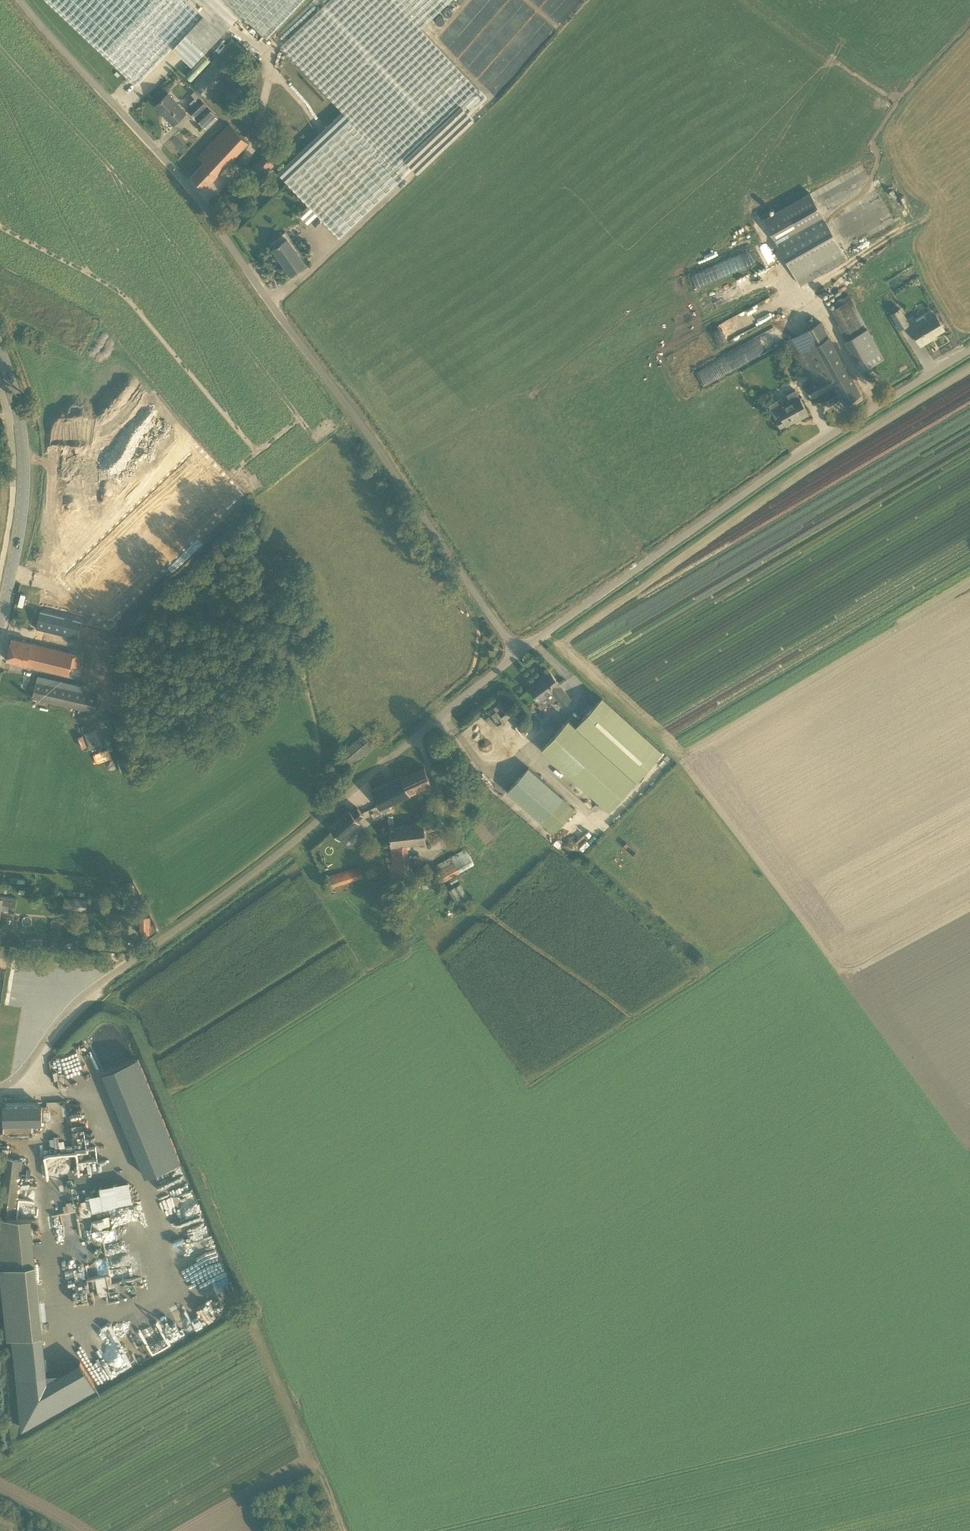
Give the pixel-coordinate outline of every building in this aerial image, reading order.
[(302,0),(47,0),(137,85),(173,47),(192,65),(241,14),(267,38),(302,0)] [(332,101),(338,107),(342,111),(277,172),(302,197),(308,204),(299,213),(308,223),(318,214),(340,237),(413,168),(418,173),(474,119),(470,114),(487,98),(421,28),(450,0),(329,0),(281,45),(332,101)] [(448,45),(496,96),(503,89),(503,81),(509,81),(510,82),(518,74),(518,68),(528,68),(521,60),(521,64),(512,64),(509,61),(505,66),(499,60),(493,65),(493,70),(489,66),(489,64),(486,60),(486,55),(471,55),(466,60),(466,51),(459,51),(454,45),(448,45)] [(223,48),(193,82),(203,92),(233,57),(223,48)] [(214,114),(197,96),(193,92),(191,94),(195,98),(190,103),(193,106),(189,110),(203,124),(214,114)] [(173,124),(185,112),(168,93),(156,105),(173,124)] [(205,189),(247,144),(228,126),(198,158),(203,163),(191,176),(205,189)] [(283,160),(274,150),(267,157),(264,154),(249,170),(261,182),(283,160)] [(775,240),(801,285),(847,258),(899,229),(861,161),(809,191),(762,217),(775,240)] [(290,274),(305,264),(287,238),(273,249),(290,274)] [(690,271),(696,287),(754,263),(747,248),(690,271)] [(842,280),(835,285),(840,291),(847,286),(842,280)] [(861,369),(883,357),(849,295),(844,297),(846,301),(832,309),(839,323),(837,325),(845,340),(861,369)] [(889,310),(891,313),(900,329),(910,323),(901,307),(902,306),(900,302),(894,305),(895,306),(889,310)] [(944,328),(936,314),(927,320),(924,315),(908,325),(911,330),(921,344),(930,339),(929,338),(944,328)] [(828,335),(821,321),(787,340),(810,382),(805,385),(812,399),(835,386),(844,402),(861,393),(829,334),(828,335)] [(710,329),(716,346),(732,340),(726,323),(710,329)] [(808,413),(799,397),(785,405),(781,398),(768,405),(776,418),(781,427),(798,417),(799,418),(808,413)] [(198,447),(60,580),(109,631),(117,624),(113,619),(243,495),(198,447)] [(42,593),(38,609),(73,617),(76,601),(42,593)] [(86,640),(89,627),(82,621),(39,611),(35,628),(86,640)] [(34,666),(39,645),(12,638),(6,659),(34,666)] [(39,645),(34,666),(67,675),(70,666),(78,668),(81,656),(39,645)] [(572,699),(560,685),(561,685),(549,670),(539,679),(540,680),(530,688),(541,701),(552,692),(556,697),(563,706),(572,699)] [(94,712),(95,710),(98,698),(98,696),(36,681),(32,697),(94,712)] [(663,751),(603,696),(576,726),(568,719),(541,749),(609,810),(663,751)] [(497,722),(506,714),(499,707),(490,714),(497,722)] [(96,727),(84,732),(90,748),(102,744),(96,727)] [(342,773),(373,746),(362,734),(331,760),(342,773)] [(411,793),(423,788),(432,784),(424,767),(403,776),(411,793)] [(554,832),(575,808),(529,767),(507,791),(554,832)] [(361,795),(368,812),(386,804),(388,818),(396,817),(394,801),(411,793),(403,776),(361,795)] [(357,807),(352,812),(350,810),(330,827),(339,837),(351,827),(356,833),(363,826),(358,821),(359,820),(358,819),(364,814),(357,807)] [(397,826),(396,817),(388,818),(391,846),(390,846),(396,892),(413,890),(407,844),(426,842),(424,823),(397,826)] [(445,881),(474,863),(465,848),(436,866),(445,881)] [(329,888),(364,877),(360,865),(325,876),(329,888)] [(459,884),(449,890),(459,905),(468,898),(459,884)] [(2,903),(16,905),(17,898),(1,895),(0,897),(0,915),(2,903)] [(94,912),(95,898),(64,896),(63,908),(85,910),(84,911),(94,912)] [(98,898),(97,910),(105,911),(106,898),(98,898)] [(91,937),(90,948),(110,950),(111,939),(91,937)] [(143,1058),(106,1071),(144,1176),(181,1163),(143,1058)] [(4,1133),(29,1133),(29,1122),(42,1122),(42,1105),(3,1106),(4,1133)] [(89,1160),(87,1150),(79,1151),(80,1162),(89,1160)] [(45,1167),(58,1166),(57,1153),(45,1154),(45,1167)] [(23,1160),(4,1157),(2,1174),(0,1173),(0,1187),(0,1188),(0,1216),(3,1216),(0,1216),(0,1259),(8,1337),(43,1334),(32,1219),(16,1217),(23,1160)] [(132,1204),(130,1182),(104,1185),(106,1207),(132,1204)] [(87,1200),(81,1201),(82,1214),(105,1212),(103,1190),(86,1191),(87,1200)] [(63,1203),(65,1211),(52,1213),(56,1240),(78,1236),(76,1217),(81,1216),(79,1200),(63,1203)] [(94,1228),(111,1226),(110,1217),(93,1218),(94,1228)]
